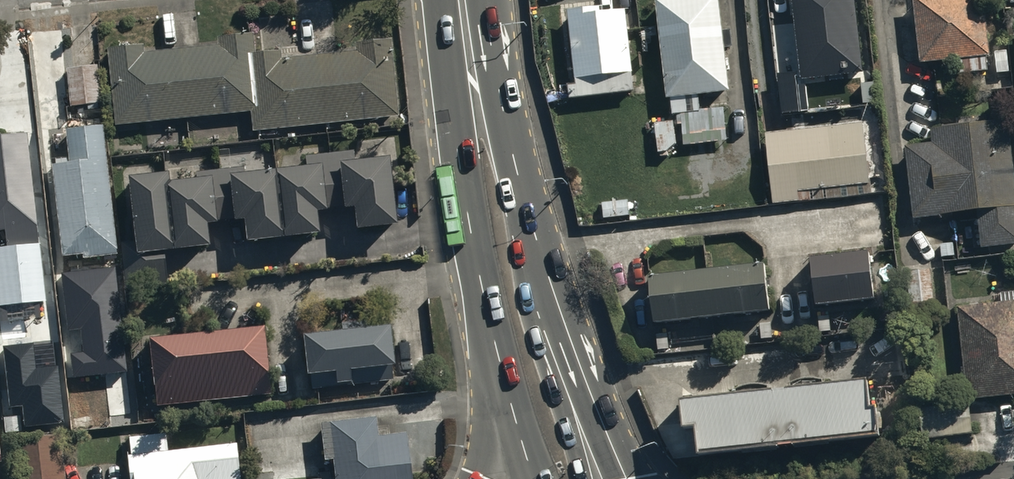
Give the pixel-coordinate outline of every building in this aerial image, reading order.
[(650,1),(662,104),(727,96),(716,0),(658,0),(650,1)] [(797,84),(859,76),(850,0),(787,0),(797,84)] [(917,68),(986,60),(978,0),(909,0),(917,68)] [(604,8),(563,13),(571,81),(629,74),(622,14),(605,16),(604,8)] [(138,48),(104,51),(111,126),(245,113),(238,37),(212,40),(213,49),(138,57),(138,48)] [(279,52),(241,56),(248,134),(395,120),(387,42),(352,45),(352,54),(280,60),(279,52)] [(67,66),(70,105),(102,103),(99,64),(67,66)] [(900,151),(909,223),(972,215),(976,254),(1013,249),(1013,222),(1002,123),(927,133),(929,148),(900,151)] [(859,126),(764,138),(771,200),(867,189),(859,126)] [(68,168),(50,170),(61,264),(114,257),(99,131),(64,135),(68,168)] [(0,142),(0,237),(35,234),(26,140),(0,142)] [(388,166),(337,171),(341,216),(350,215),(352,235),(394,231),(388,166)] [(318,173),(272,178),(279,245),(314,241),(312,219),(322,218),(318,173)] [(272,180),(225,184),(229,228),(240,227),(242,248),(279,245),(272,180)] [(162,182),(125,185),(132,260),(169,256),(163,189),(162,182)] [(207,185),(163,189),(169,256),(205,253),(203,232),(211,231),(207,185)] [(0,247),(0,305),(45,300),(38,243),(0,247)] [(868,257),(810,265),(816,313),(874,306),(868,257)] [(943,264),(903,267),(906,305),(935,303),(933,280),(944,279),(943,264)] [(115,267),(62,274),(68,330),(79,328),(82,350),(70,352),(73,376),(127,370),(115,267)] [(764,267),(644,283),(651,335),(771,319),(764,267)] [(950,306),(961,403),(1013,397),(1013,299),(950,306)] [(344,333),(285,339),(290,399),(406,388),(400,328),(375,330),(373,316),(342,319),(344,333)] [(259,337),(147,348),(152,409),(265,398),(259,337)] [(54,339),(2,345),(9,405),(21,404),(24,427),(64,422),(54,339)] [(864,394),(681,416),(684,445),(694,444),(697,470),(871,449),(864,394)] [(322,421),(326,458),(334,457),(337,478),(412,478),(406,431),(377,434),(374,415),(322,421)] [(10,439),(14,478),(62,478),(57,435),(10,439)] [(124,440),(128,478),(236,478),(233,450),(162,457),(160,437),(124,440)] [(272,470),(273,478),(322,478),(320,464),(272,470)]
